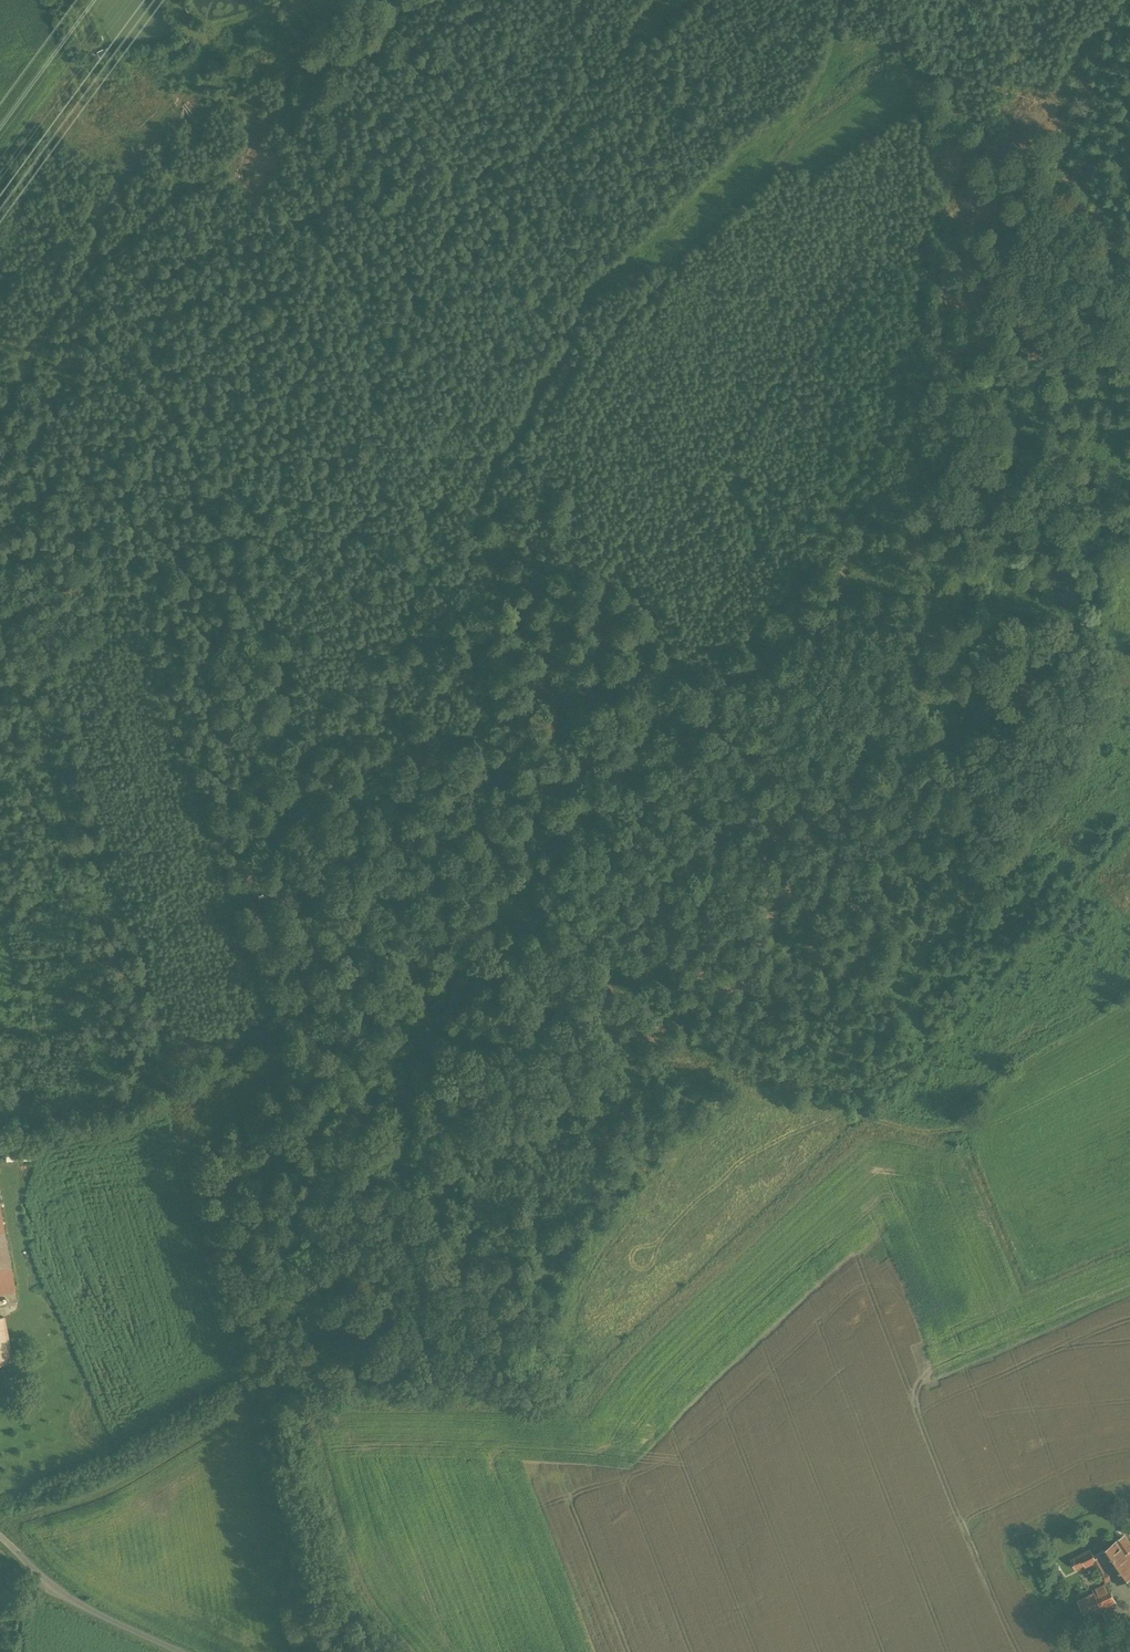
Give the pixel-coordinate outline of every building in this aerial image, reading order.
[(0,1216),(0,1294),(14,1291),(0,1216)] [(19,1313),(3,1316),(11,1360),(27,1357),(19,1313)] [(0,1317),(0,1363),(11,1361),(11,1360),(3,1316),(0,1317)] [(1115,1541),(1115,1540),(1097,1552),(1112,1574),(1118,1582),(1129,1573),(1129,1552),(1129,1550),(1127,1550),(1119,1538),(1115,1541)] [(1090,1549),(1071,1559),(1075,1567),(1084,1562),(1085,1565),(1092,1561),(1095,1567),(1097,1565),(1104,1578),(1112,1574),(1097,1552),(1092,1555),(1090,1549)] [(1106,1583),(1093,1589),(1095,1594),(1087,1598),(1093,1610),(1101,1606),(1103,1611),(1116,1604),(1106,1583)]
